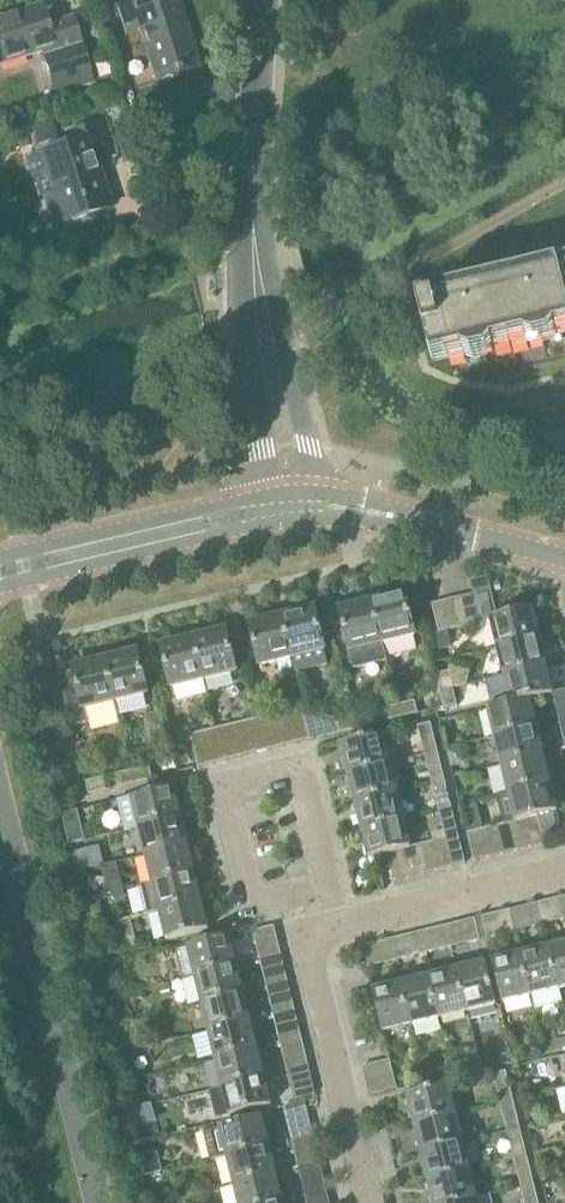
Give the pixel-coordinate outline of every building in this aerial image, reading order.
[(143,0),(117,0),(127,32),(141,28),(157,81),(198,68),(178,2),(147,12),(143,0)] [(40,52),(54,96),(94,83),(80,39),(74,19),(73,19),(47,28),(40,8),(0,20),(0,64),(40,52)] [(39,145),(58,138),(52,120),(33,127),(39,145)] [(105,124),(75,133),(77,142),(42,154),(58,203),(48,206),(54,223),(87,213),(87,215),(110,208),(95,159),(114,153),(105,124)] [(420,305),(422,311),(434,360),(564,328),(564,269),(553,272),(542,275),(514,282),(504,284),(490,288),(480,290),(450,297),(422,304),(420,305)] [(488,577),(470,582),(473,595),(476,594),(483,622),(491,620),(497,648),(539,637),(533,610),(498,619),(491,591),(488,577)] [(405,594),(372,602),(383,645),(416,637),(405,594)] [(473,595),(462,598),(468,626),(483,622),(476,594),(473,595)] [(454,629),(468,626),(461,598),(447,601),(454,629)] [(439,633),(454,629),(447,601),(432,605),(439,633)] [(340,610),(351,652),(383,645),(372,602),(340,610)] [(315,609),(283,617),(293,659),(296,673),(329,666),(315,609)] [(250,624),(260,667),(293,659),(283,617),(250,624)] [(227,631),(194,638),(205,681),(237,673),(227,631)] [(438,634),(441,649),(452,646),(449,632),(438,634)] [(497,648),(505,677),(546,667),(539,637),(497,648)] [(205,681),(194,638),(162,646),(172,688),(205,681)] [(138,652),(106,660),(116,702),(148,695),(138,652)] [(120,717),(116,702),(106,660),(76,667),(77,672),(60,676),(73,728),(120,717)] [(505,677),(511,703),(511,704),(530,700),(531,700),(553,695),(546,667),(505,677)] [(436,676),(440,693),(453,690),(449,673),(436,676)] [(440,693),(445,710),(457,707),(453,690),(440,693)] [(537,728),(531,700),(530,700),(511,704),(511,703),(488,709),(495,738),(537,728)] [(415,702),(398,706),(401,718),(418,714),(415,702)] [(382,710),(385,722),(401,718),(398,706),(382,710)] [(289,712),(297,744),(311,741),(303,708),(289,712)] [(289,712),(275,715),(284,747),(297,744),(289,712)] [(275,715),(261,718),(269,751),(284,747),(275,715)] [(337,721),(340,734),(357,730),(354,717),(337,721)] [(255,754),(269,751),(261,718),(247,722),(255,754)] [(247,722),(234,725),(242,758),(255,754),(247,722)] [(234,725),(220,728),(228,761),(242,758),(234,725)] [(213,764),(228,761),(220,728),(206,732),(213,764)] [(544,756),(537,728),(495,738),(502,767),(544,756)] [(198,768),(213,764),(206,732),(191,735),(198,768)] [(438,752),(434,735),(422,738),(426,755),(438,752)] [(384,736),(342,746),(348,774),(391,764),(384,736)] [(502,767),(509,794),(551,784),(544,756),(502,767)] [(397,792),(391,764),(348,774),(355,802),(397,792)] [(445,780),(441,764),(429,767),(433,784),(445,780)] [(150,767),(133,771),(136,783),(153,779),(150,767)] [(119,787),(136,783),(133,771),(116,775),(119,787)] [(104,778),(86,782),(89,795),(107,790),(104,778)] [(516,822),(524,820),(539,817),(544,840),(555,835),(558,830),(559,824),(556,812),(558,812),(551,784),(509,794),(516,822)] [(126,831),(140,828),(181,818),(174,790),(119,803),(126,831)] [(404,820),(397,792),(355,802),(362,830),(404,820)] [(439,811),(452,808),(448,792),(435,795),(439,811)] [(62,814),(70,845),(86,841),(79,811),(62,814)] [(539,817),(524,820),(531,848),(545,844),(544,840),(539,817)] [(188,846),(181,818),(140,828),(146,856),(188,846)] [(455,819),(442,822),(446,839),(459,836),(455,819)] [(389,854),(402,850),(411,848),(404,820),(362,830),(369,859),(375,858),(389,854)] [(524,820),(516,822),(510,824),(516,852),(531,848),(524,820)] [(510,824),(495,827),(502,855),(516,852),(510,824)] [(489,858),(502,855),(495,827),(482,831),(489,858)] [(475,862),(489,858),(482,831),(468,834),(475,862)] [(446,839),(444,840),(450,868),(466,864),(459,836),(446,839)] [(444,840),(430,843),(437,871),(450,868),(444,840)] [(430,843),(416,847),(423,875),(437,871),(430,843)] [(153,884),(195,874),(188,846),(146,856),(153,884)] [(409,878),(423,875),(416,847),(411,848),(402,850),(409,878)] [(93,868),(88,850),(72,854),(76,872),(93,868)] [(402,850),(389,854),(392,868),(395,882),(409,878),(402,850)] [(392,868),(389,854),(375,858),(378,871),(392,868)] [(111,894),(124,892),(124,891),(117,863),(104,866),(111,894)] [(146,915),(160,912),(202,902),(195,874),(153,884),(139,887),(146,915)] [(124,892),(111,894),(112,899),(117,901),(126,899),(124,892)] [(91,928),(106,924),(108,924),(106,916),(102,913),(101,896),(84,900),(91,928)] [(556,900),(562,921),(564,920),(564,898),(556,900)] [(202,902),(160,912),(167,941),(209,931),(202,902)] [(539,904),(529,907),(534,928),(544,925),(539,904)] [(506,935),(516,932),(511,911),(501,914),(506,935)] [(118,922),(123,939),(135,936),(131,919),(118,922)] [(465,923),(470,944),(480,941),(475,920),(465,923)] [(442,951),(452,948),(447,927),(437,930),(442,951)] [(414,957),(424,955),(419,934),(409,936),(414,957)] [(184,979),(196,976),(237,966),(231,937),(177,950),(184,979)] [(386,965),(396,962),(391,941),(381,943),(386,965)] [(550,948),(560,990),(564,989),(564,944),(550,948)] [(279,945),(258,950),(261,960),(281,956),(279,945)] [(532,997),(560,990),(550,948),(522,955),(532,997)] [(504,1004),(532,997),(522,955),(494,962),(504,1004)] [(114,962),(97,966),(99,976),(116,972),(114,962)] [(486,964),(458,970),(468,1013),(496,1006),(486,964)] [(244,994),(237,966),(196,976),(203,1005),(244,994)] [(458,970),(430,977),(440,1020),(468,1013),(458,970)] [(286,973),(265,978),(268,989),(288,984),(286,973)] [(411,1027),(440,1020),(430,977),(401,984),(411,1027)] [(411,1027),(401,984),(374,991),(384,1033),(411,1027)] [(203,1005),(209,1032),(251,1022),(244,994),(203,1005)] [(272,1005),(275,1016),(295,1011),(292,1000),(272,1005)] [(209,1032),(216,1060),(258,1050),(251,1022),(209,1032)] [(299,1028),(279,1033),(281,1044),(302,1039),(299,1028)] [(546,1055),(564,1050),(564,1039),(544,1044),(546,1055)] [(258,1050),(216,1060),(223,1088),(265,1078),(258,1050)] [(286,1061),(288,1072),(309,1067),(306,1056),(286,1061)] [(363,1067),(366,1081),(394,1075),(390,1061),(363,1067)] [(433,1070),(426,1071),(429,1082),(435,1080),(433,1070)] [(394,1075),(366,1081),(370,1096),(397,1089),(394,1075)] [(272,1106),(265,1078),(223,1088),(210,1091),(217,1120),(272,1107),(272,1106)] [(528,1082),(518,1085),(521,1096),(531,1093),(528,1082)] [(497,1087),(501,1104),(513,1101),(509,1084),(497,1087)] [(313,1085),(293,1089),(295,1100),(316,1096),(313,1085)] [(408,1097),(415,1125),(457,1114),(450,1086),(408,1097)] [(151,1106),(127,1112),(132,1131),(156,1125),(151,1106)] [(504,1115),(508,1132),(520,1129),(516,1112),(504,1115)] [(415,1125),(422,1153),(464,1143),(457,1114),(415,1125)] [(212,1162),(227,1158),(269,1147),(262,1119),(205,1133),(212,1162)] [(290,1131),(293,1142),(314,1137),(311,1126),(290,1131)] [(511,1143),(515,1160),(527,1157),(523,1140),(511,1143)] [(471,1171),(464,1143),(422,1153),(429,1181),(471,1171)] [(227,1158),(234,1186),(276,1175),(269,1147),(227,1158)] [(320,1165),(318,1153),(297,1158),(300,1170),(320,1165)] [(158,1154),(140,1158),(145,1177),(163,1172),(158,1154)] [(518,1171),(522,1188),(534,1185),(530,1168),(518,1171)] [(471,1171),(429,1181),(434,1202),(461,1202),(478,1199),(471,1171)] [(276,1175),(234,1186),(239,1202),(283,1202),(276,1175)] [(327,1193),(325,1182),(304,1186),(307,1198),(327,1193)]
